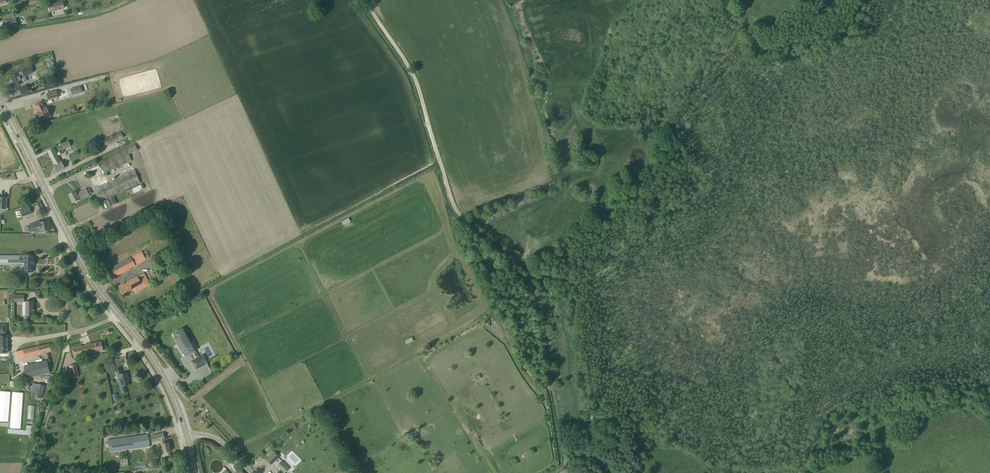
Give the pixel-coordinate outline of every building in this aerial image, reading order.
[(63,2),(53,5),(54,11),(64,8),(63,2)] [(18,73),(11,77),(16,87),(23,83),(20,78),(24,76),(24,77),(33,72),(30,66),(21,70),(22,71),(18,73)] [(26,85),(19,89),(22,95),(29,91),(26,85)] [(81,86),(70,89),(71,92),(72,94),(76,93),(78,92),(78,93),(79,93),(83,92),(81,86)] [(47,94),(49,100),(58,97),(56,91),(47,94)] [(46,108),(42,102),(42,101),(34,104),(38,112),(37,112),(38,114),(38,115),(39,118),(40,118),(41,120),(45,118),(46,119),(51,117),(47,108),(46,108)] [(123,138),(121,132),(101,142),(104,147),(123,138)] [(69,140),(62,144),(64,149),(71,146),(69,140)] [(135,145),(131,146),(99,162),(104,173),(110,170),(111,173),(115,171),(114,169),(121,165),(121,166),(116,169),(117,172),(130,166),(128,162),(131,160),(129,154),(138,150),(135,145)] [(48,151),(55,165),(62,162),(62,161),(61,162),(54,148),(48,151)] [(62,162),(55,165),(54,165),(57,172),(65,168),(62,162)] [(100,202),(140,183),(134,170),(94,189),(100,202)] [(140,185),(132,189),(134,193),(142,189),(140,185)] [(75,191),(69,195),(71,199),(71,200),(72,202),(73,203),(79,199),(80,201),(90,195),(86,189),(77,194),(75,191)] [(30,207),(20,210),(22,217),(32,214),(30,207)] [(42,232),(50,230),(47,220),(40,222),(40,221),(36,222),(37,223),(28,225),(28,226),(25,227),(26,232),(30,232),(34,231),(34,233),(41,231),(42,232)] [(33,272),(33,266),(34,266),(34,258),(33,258),(33,254),(25,254),(20,254),(20,255),(0,255),(0,263),(20,263),(25,263),(25,272),(33,272)] [(109,269),(114,277),(136,265),(131,257),(109,269)] [(137,276),(118,286),(122,294),(139,285),(142,289),(150,285),(144,272),(137,276)] [(26,315),(35,315),(35,311),(34,311),(34,301),(26,301),(26,315)] [(10,340),(5,340),(5,323),(0,323),(0,351),(10,351),(10,340)] [(180,347),(183,353),(184,352),(186,356),(194,351),(192,348),(184,332),(182,329),(174,334),(175,337),(175,338),(178,343),(180,347)] [(72,348),(74,357),(82,355),(103,350),(101,342),(91,344),(91,343),(72,348)] [(19,359),(51,351),(50,344),(17,351),(19,359)] [(207,363),(203,355),(192,361),(196,369),(207,363)] [(50,373),(47,360),(24,366),(26,378),(50,373)] [(116,369),(122,393),(127,392),(125,386),(129,385),(127,377),(128,377),(127,373),(122,374),(120,368),(116,369)] [(72,378),(79,377),(77,370),(71,372),(72,378)] [(0,374),(0,384),(10,383),(9,374),(0,374)] [(41,398),(45,386),(38,384),(34,396),(41,398)] [(8,422),(10,392),(0,391),(0,421),(8,422)] [(13,392),(10,428),(20,429),(23,393),(13,392)] [(26,430),(8,429),(8,433),(32,434),(32,425),(26,425),(26,430)] [(164,453),(170,451),(168,442),(166,443),(165,439),(163,433),(151,436),(153,442),(161,440),(162,444),(163,447),(159,448),(160,454),(164,453)] [(110,452),(149,446),(148,434),(108,440),(110,452)] [(271,465),(279,457),(274,452),(266,459),(271,465)] [(277,472),(284,472),(289,468),(282,461),(277,465),(281,469),(278,472),(277,472)]
